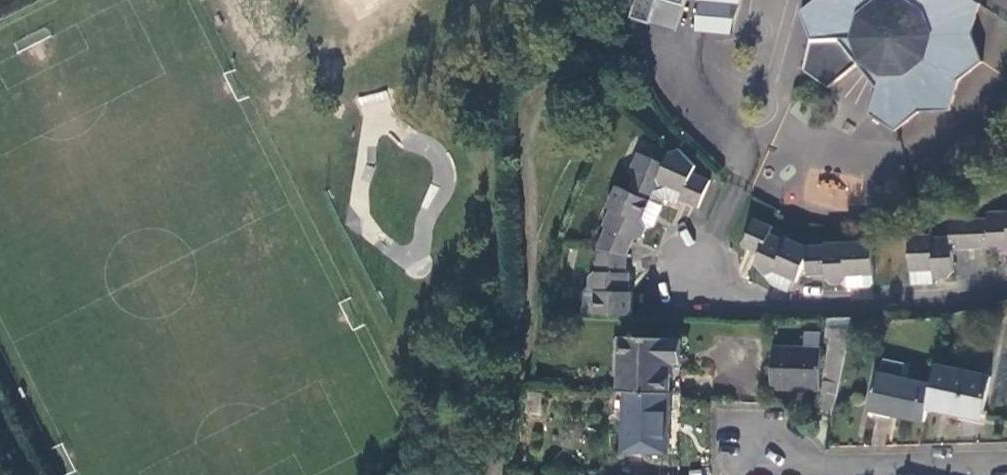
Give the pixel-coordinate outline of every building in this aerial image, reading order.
[(631,21),(652,27),(654,18),(659,2),(685,9),(688,0),(637,0),(631,21)] [(697,33),(732,36),(732,34),(729,34),(732,5),(738,6),(739,0),(700,0),(697,33)] [(981,62),(970,35),(979,4),(973,0),(817,0),(801,13),(812,41),(804,72),(828,89),(856,65),(876,89),(870,117),(894,132),(918,112),(949,112),(957,82),(981,62)] [(659,2),(654,18),(680,26),(685,9),(659,2)] [(813,113),(801,105),(793,116),(805,124),(813,113)] [(594,294),(594,317),(630,318),(630,294),(626,294),(627,274),(623,275),(623,255),(631,238),(636,239),(640,238),(646,226),(643,221),(634,217),(645,188),(660,179),(675,186),(672,195),(689,202),(701,174),(684,168),(687,160),(672,145),(661,149),(656,161),(629,151),(621,171),(626,174),(621,188),(608,184),(601,204),(604,206),(597,224),(602,226),(593,250),(593,273),(589,273),(582,280),(582,288),(587,293),(594,294)] [(670,199),(672,195),(675,186),(660,179),(645,188),(634,217),(643,221),(647,219),(657,194),(670,199)] [(854,195),(842,193),(840,203),(852,206),(854,195)] [(912,271),(934,270),(934,277),(950,276),(955,270),(954,250),(990,248),(996,251),(1006,251),(1006,210),(988,211),(989,217),(951,219),(952,234),(934,236),(934,233),(911,234),(912,271)] [(756,223),(744,250),(761,258),(758,268),(767,279),(773,274),(793,282),(797,284),(808,260),(809,277),(828,277),(828,278),(831,286),(845,284),(849,280),(849,277),(875,277),(873,250),(866,243),(826,246),(826,247),(805,248),(788,241),(787,243),(772,237),(774,230),(756,223)] [(935,282),(934,277),(934,270),(912,271),(913,284),(935,282)] [(789,294),(793,282),(773,274),(767,279),(773,288),(789,294)] [(875,283),(875,277),(849,277),(849,280),(845,284),(848,287),(872,287),(875,283)] [(583,298),(582,317),(594,317),(594,294),(587,293),(583,298)] [(817,413),(833,417),(850,320),(820,321),(820,331),(827,331),(826,338),(830,339),(817,413)] [(620,338),(617,393),(625,393),(669,395),(671,366),(680,367),(681,341),(620,338)] [(822,351),(773,348),(771,390),(820,393),(822,351)] [(990,378),(935,367),(931,386),(926,410),(980,421),(990,378)] [(869,411),(923,423),(926,410),(931,386),(876,374),(869,411)] [(666,455),(669,395),(625,393),(622,452),(666,455)] [(538,416),(541,395),(531,394),(527,414),(538,416)]
